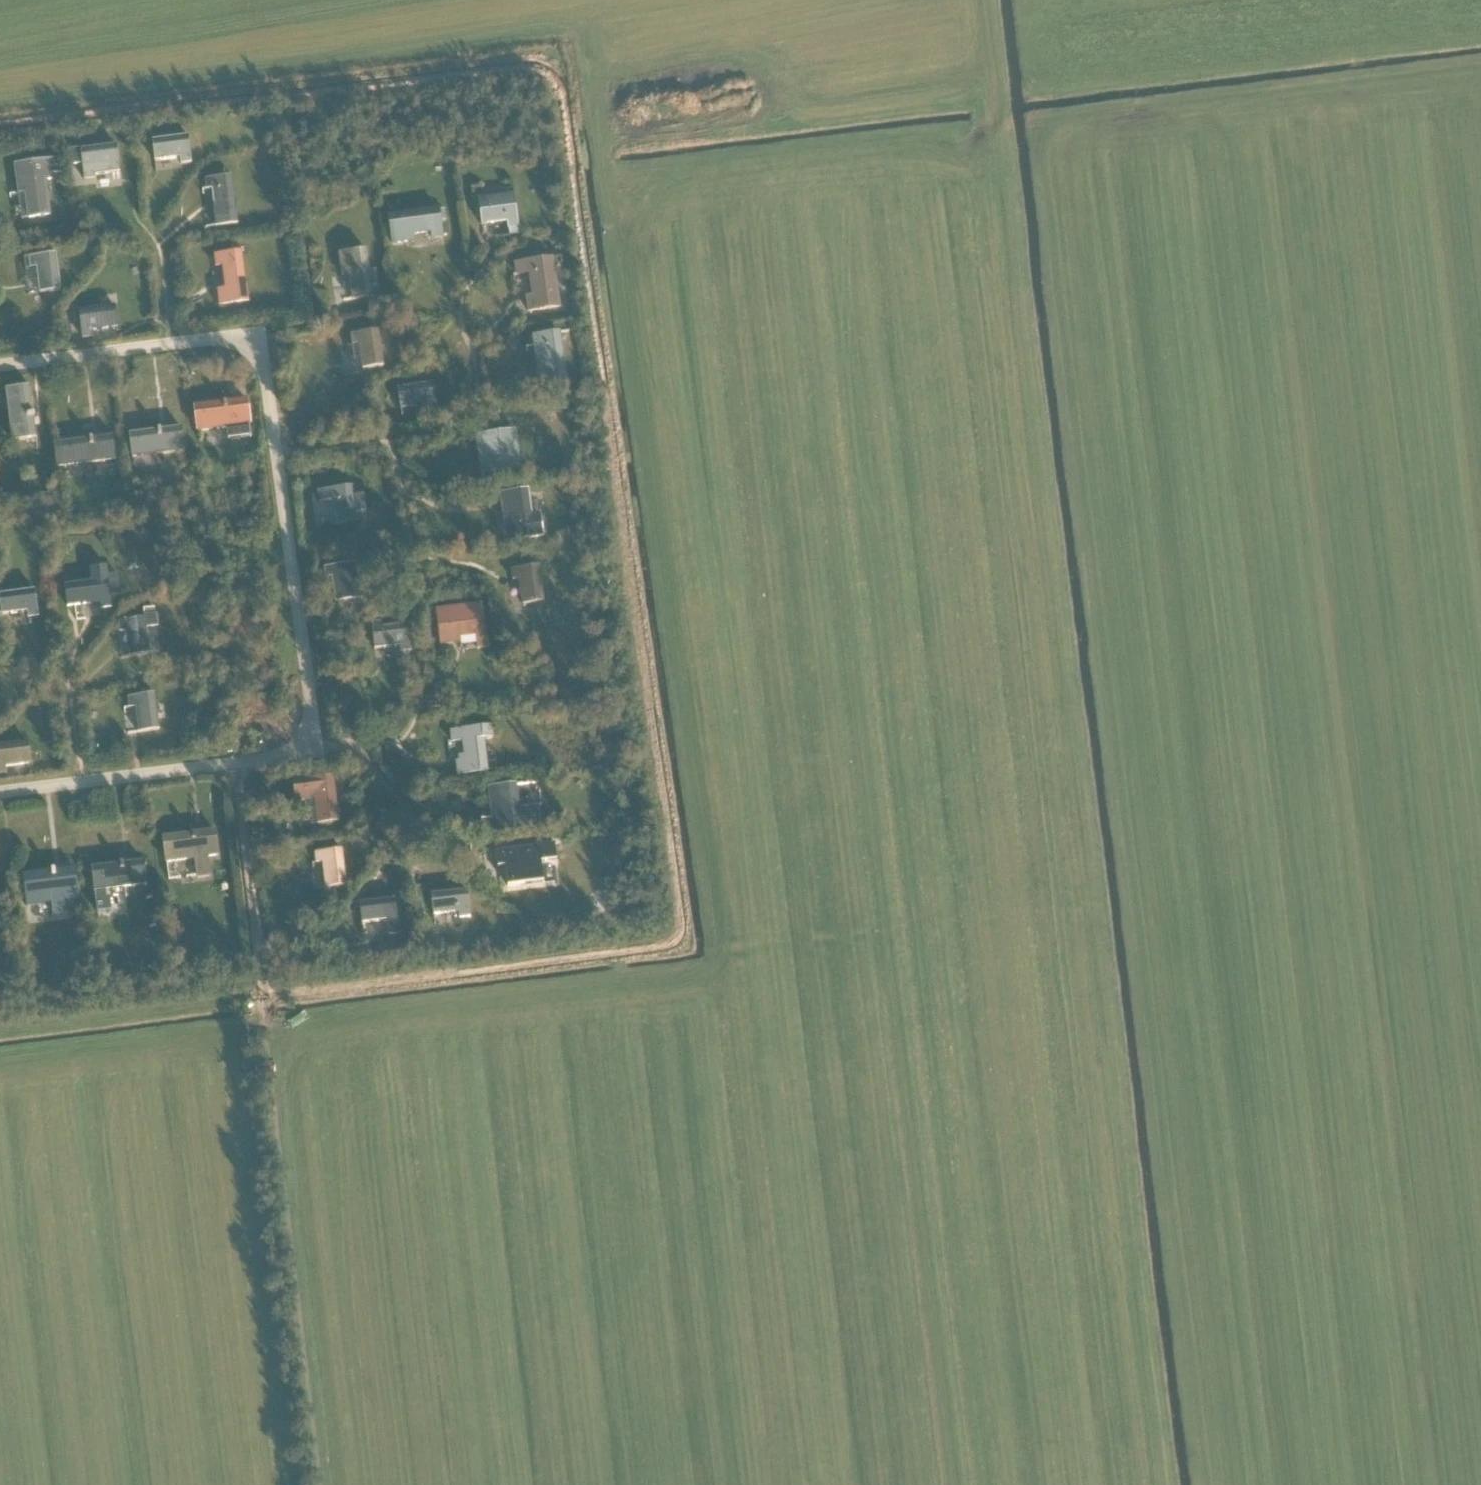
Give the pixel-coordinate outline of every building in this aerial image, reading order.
[(153,141),(155,162),(180,158),(181,165),(192,164),(188,137),(153,141)] [(117,146),(81,151),(82,165),(84,181),(95,179),(95,175),(120,173),(117,146)] [(81,151),(69,152),(71,167),(82,165),(81,151)] [(53,180),(52,174),(64,173),(63,160),(18,166),(21,194),(28,194),(31,219),(51,216),(47,181),(53,180)] [(215,210),(214,210),(216,228),(238,226),(232,177),(206,180),(207,191),(213,190),(215,210)] [(508,229),(519,227),(514,195),(478,200),(482,226),(507,222),(508,229)] [(443,238),(440,211),(389,218),(393,245),(414,242),(414,235),(432,233),(433,239),(443,238)] [(519,227),(508,229),(509,236),(520,235),(519,227)] [(240,247),(231,248),(231,255),(241,254),(240,247)] [(375,271),(369,272),(366,250),(339,254),(342,276),(349,276),(352,301),(373,298),(371,287),(377,286),(375,271)] [(223,267),(226,291),(218,292),(220,306),(249,302),(247,288),(246,288),(242,254),(241,254),(231,255),(215,257),(216,267),(223,267)] [(37,268),(40,293),(61,291),(56,255),(29,258),(31,269),(37,268)] [(554,259),(523,263),(516,265),(517,275),(531,273),(534,297),(527,298),(529,314),(561,309),(554,259)] [(93,331),(118,328),(115,307),(79,312),(80,314),(81,323),(83,339),(94,337),(93,331)] [(378,332),(351,335),(353,346),(359,345),(362,370),(383,368),(378,332)] [(560,333),(533,337),(538,372),(537,372),(539,386),(567,383),(560,333)] [(437,411),(434,384),(398,389),(401,409),(426,406),(427,412),(437,411)] [(6,390),(12,442),(37,439),(30,387),(6,390)] [(195,408),(198,432),(229,428),(230,440),(251,438),(250,426),(247,402),(195,408)] [(129,435),(132,459),(185,452),(182,428),(129,435)] [(514,432),(477,436),(482,475),(512,471),(512,470),(511,461),(517,454),(514,432)] [(114,437),(54,444),(58,473),(117,466),(114,437)] [(327,502),(333,501),(337,526),(357,523),(356,514),(366,512),(363,496),(353,497),(352,487),(325,491),(327,502)] [(540,516),(531,517),(528,491),(501,495),(503,506),(509,505),(514,541),(543,537),(540,516)] [(357,564),(324,569),(325,579),(332,578),(336,604),(363,600),(357,564)] [(101,609),(112,608),(110,592),(119,591),(118,581),(109,582),(107,567),(91,569),(93,583),(66,587),(68,607),(101,603),(101,609)] [(523,606),(544,603),(538,567),(512,571),(513,581),(520,580),(523,606)] [(1,607),(2,616),(28,613),(28,619),(39,617),(36,591),(0,595),(0,608),(1,607)] [(482,605),(436,611),(440,646),(452,644),(452,640),(475,637),(476,645),(477,649),(487,648),(482,605)] [(117,623),(119,633),(126,632),(130,657),(150,654),(146,629),(157,627),(155,614),(144,616),(142,617),(143,619),(117,623)] [(400,647),(401,653),(412,652),(408,625),(383,628),(382,622),(372,624),(375,650),(400,647)] [(160,731),(155,695),(151,696),(143,697),(128,699),(130,709),(136,708),(139,734),(160,731)] [(487,773),(484,743),(483,740),(493,739),(491,727),(451,733),(452,743),(463,742),(465,756),(459,757),(460,762),(457,763),(458,776),(487,773)] [(6,767),(31,764),(29,744),(0,747),(0,774),(7,774),(6,767)] [(318,825),(339,823),(333,777),(293,782),(296,802),(315,800),(318,825)] [(493,819),(480,821),(482,836),(540,829),(538,809),(519,811),(516,785),(489,788),(493,819)] [(163,839),(167,863),(195,859),(198,879),(210,877),(208,858),(219,856),(216,832),(163,839)] [(497,851),(496,851),(498,868),(505,867),(508,887),(544,883),(541,862),(557,861),(555,844),(540,846),(497,851)] [(342,851),(315,854),(317,864),(323,864),(326,889),(346,887),(342,851)] [(120,865),(92,868),(95,892),(97,914),(112,912),(110,897),(107,898),(106,891),(147,886),(144,862),(132,863),(131,862),(120,864),(120,865)] [(52,873),(23,876),(27,908),(51,905),(53,917),(66,915),(65,903),(80,901),(76,870),(63,871),(63,875),(55,876),(55,871),(52,871),(52,873)] [(460,919),(471,918),(468,891),(431,895),(434,916),(459,913),(460,919)] [(400,935),(399,926),(396,900),(360,904),(362,924),(387,921),(389,936),(400,935)]
